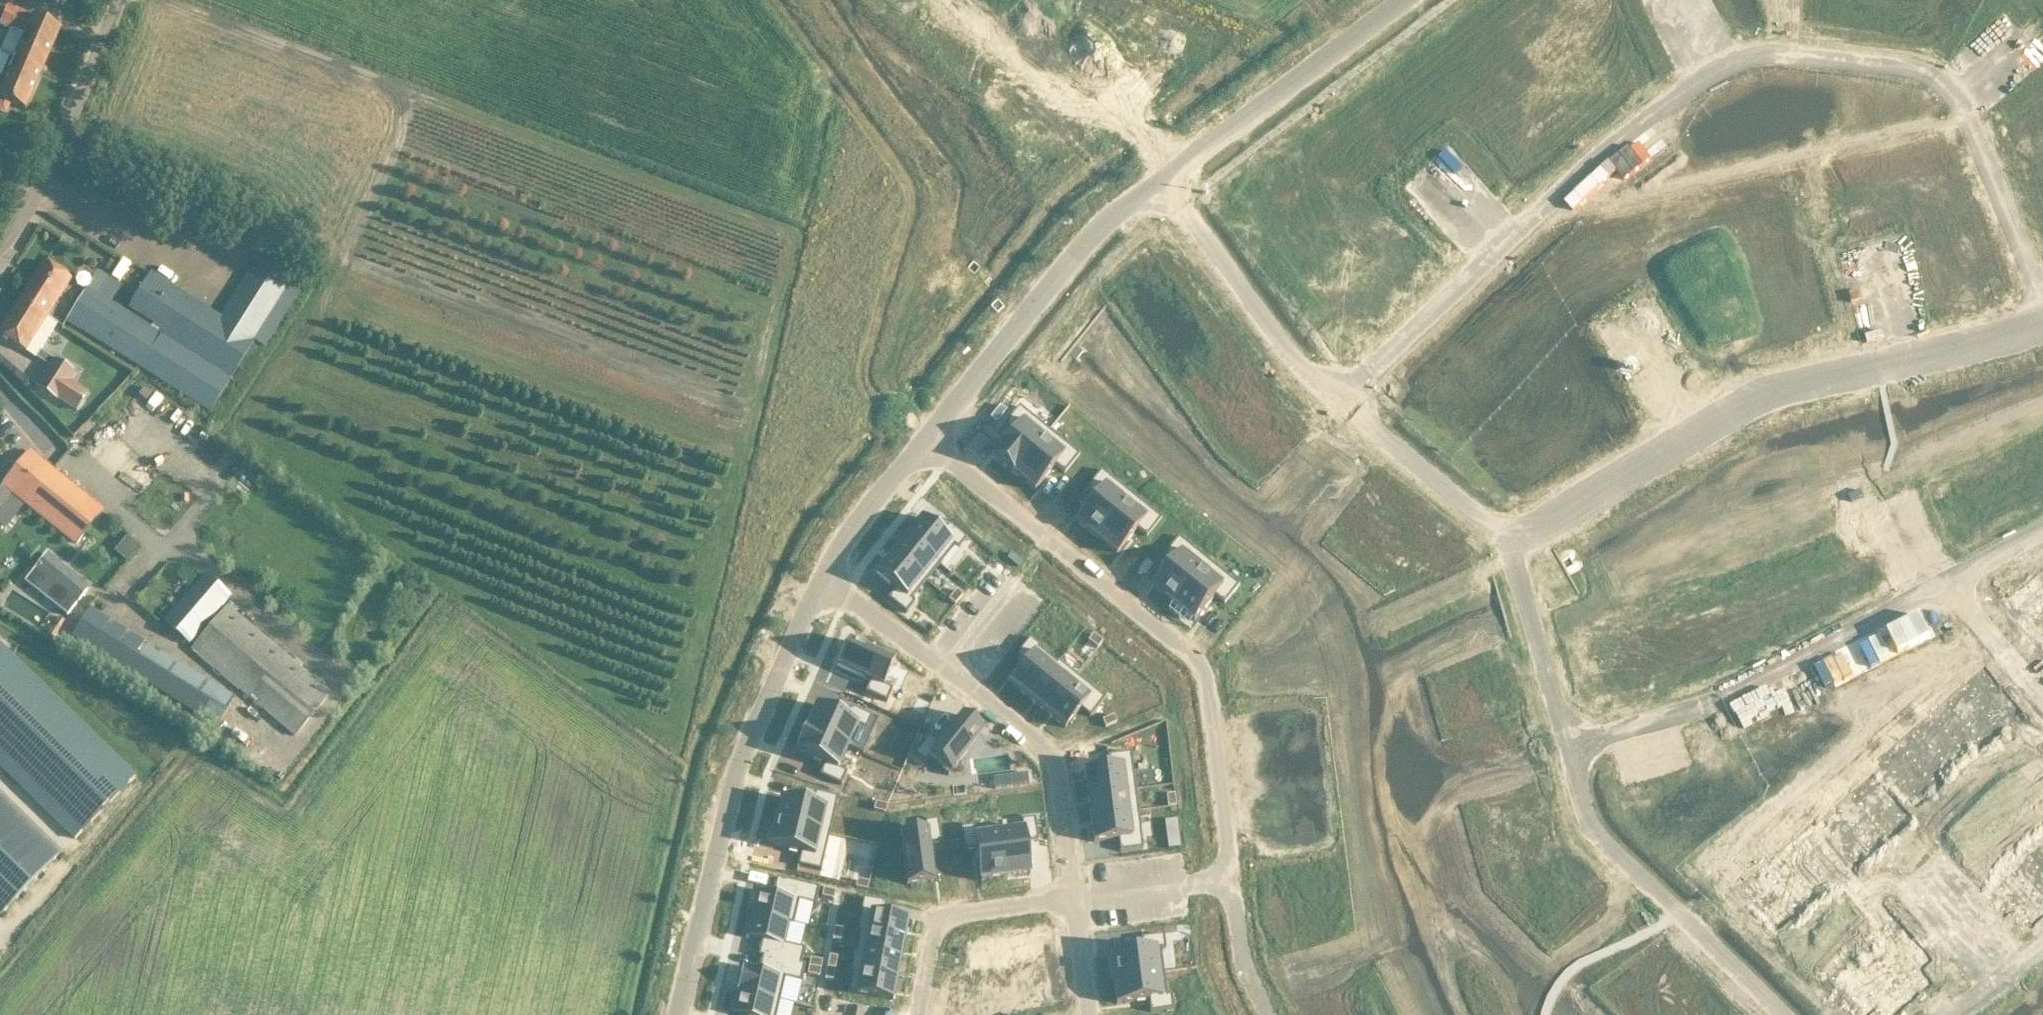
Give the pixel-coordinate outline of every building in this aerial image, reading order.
[(1554,11),(1569,0),(1546,0),(1554,11)] [(10,6),(1,26),(12,31),(5,46),(16,50),(12,58),(15,59),(14,59),(42,72),(61,29),(42,21),(10,6)] [(1595,15),(1586,21),(1592,29),(1601,23),(1595,15)] [(1617,18),(1609,24),(1615,32),(1623,26),(1617,18)] [(1586,21),(1578,27),(1584,35),(1592,29),(1586,21)] [(1609,24),(1601,30),(1607,38),(1615,32),(1609,24)] [(1590,38),(1582,44),(1588,52),(1596,46),(1590,38)] [(1582,44),(1574,50),(1580,58),(1588,52),(1582,44)] [(42,72),(14,59),(15,59),(10,57),(10,58),(0,53),(0,111),(6,113),(10,103),(25,109),(42,72)] [(1564,58),(1555,64),(1561,72),(1570,66),(1564,58)] [(1555,64),(1547,70),(1553,78),(1561,72),(1555,64)] [(1500,85),(1492,91),(1498,99),(1506,93),(1500,85)] [(1492,91),(1484,97),(1490,105),(1498,99),(1492,91)] [(1519,91),(1511,97),(1517,105),(1525,99),(1519,91)] [(1506,101),(1498,107),(1504,115),(1512,109),(1506,101)] [(2006,136),(2015,158),(2042,147),(2042,101),(2015,113),(2022,130),(2006,136)] [(1498,107),(1490,113),(1496,121),(1504,115),(1498,107)] [(1470,108),(1462,115),(1468,123),(1476,116),(1470,108)] [(1479,122),(1471,128),(1477,136),(1485,129),(1479,122)] [(1471,128),(1463,134),(1469,142),(1477,136),(1471,128)] [(1375,198),(1365,206),(1371,214),(1381,206),(1375,198)] [(1365,206),(1355,215),(1361,222),(1371,214),(1365,206)] [(1950,215),(1938,217),(1940,225),(1952,222),(1950,215)] [(1938,217),(1927,220),(1929,228),(1940,225),(1938,217)] [(1911,218),(1900,220),(1902,228),(1913,225),(1911,218)] [(1900,220),(1888,223),(1890,231),(1902,228),(1900,220)] [(1874,226),(1862,229),(1864,237),(1876,234),(1874,226)] [(1862,229),(1851,232),(1853,240),(1864,237),(1862,229)] [(1804,243),(1792,246),(1794,253),(1806,251),(1804,243)] [(1792,246),(1781,248),(1782,256),(1794,253),(1792,246)] [(1766,252),(1755,254),(1757,262),(1768,259),(1766,252)] [(87,289),(67,321),(211,411),(255,342),(265,348),(306,282),(261,253),(220,318),(151,275),(131,308),(155,323),(151,329),(87,289)] [(1755,254),(1743,257),(1745,265),(1757,262),(1755,254)] [(1729,261),(1717,263),(1719,271),(1731,268),(1729,261)] [(57,326),(58,323),(48,317),(72,279),(61,273),(44,262),(20,301),(28,306),(28,307),(57,326)] [(1717,263),(1706,266),(1708,274),(1719,271),(1717,263)] [(1780,263),(1768,266),(1770,274),(1781,271),(1780,263)] [(1689,270),(1678,273),(1680,280),(1691,278),(1689,270)] [(1749,270),(1737,273),(1739,281),(1751,278),(1749,270)] [(1737,273),(1726,276),(1727,284),(1739,281),(1737,273)] [(1654,280),(1644,286),(1648,293),(1658,287),(1654,280)] [(1644,286),(1634,292),(1638,299),(1648,293),(1644,286)] [(1620,300),(1609,306),(1613,313),(1624,307),(1620,300)] [(26,352),(32,341),(43,348),(57,326),(28,307),(28,306),(20,301),(0,332),(0,335),(26,352)] [(1609,306),(1599,312),(1603,319),(1613,313),(1609,306)] [(75,372),(55,359),(36,389),(57,402),(58,399),(76,411),(87,393),(69,382),(75,372)] [(1558,367),(1549,376),(1555,382),(1564,373),(1558,367)] [(1549,376),(1541,384),(1546,390),(1555,382),(1549,376)] [(144,388),(138,395),(146,401),(153,394),(145,388),(144,388)] [(1523,393),(1514,401),(1520,407),(1528,398),(1523,393)] [(1001,405),(991,418),(997,423),(1007,411),(1001,405)] [(1014,433),(994,458),(1014,475),(1049,431),(1019,407),(1004,425),(1014,433)] [(1049,431),(1014,475),(1035,491),(1055,466),(1065,474),(1080,456),(1049,431)] [(2007,440),(1998,445),(2002,454),(2011,450),(2007,440)] [(123,478),(138,452),(126,445),(110,470),(123,478)] [(1998,445),(1988,449),(1993,459),(2002,454),(1998,445)] [(44,463),(27,451),(3,484),(4,485),(1,490),(0,489),(0,507),(10,493),(78,543),(104,507),(44,463)] [(1977,455),(1967,460),(1972,469),(1981,464),(1977,455)] [(1967,460),(1958,464),(1963,473),(1972,469),(1967,460)] [(1946,470),(1937,475),(1942,484),(1951,479),(1946,470)] [(1096,497),(1076,522),(1096,539),(1131,495),(1101,471),(1086,489),(1096,497)] [(1937,475),(1928,479),(1933,488),(1942,484),(1937,475)] [(1437,529),(1434,523),(1421,513),(1420,511),(1418,513),(1408,505),(1410,503),(1393,489),(1382,481),(1370,495),(1381,504),(1369,518),(1397,541),(1404,555),(1422,547),(1417,538),(1437,529)] [(1131,495),(1096,539),(1117,555),(1137,530),(1147,538),(1162,520),(1131,495)] [(922,518),(906,538),(940,565),(955,547),(959,550),(967,539),(949,524),(941,534),(922,518)] [(1841,522),(1832,526),(1837,536),(1846,531),(1841,522)] [(1832,526),(1823,531),(1827,540),(1837,536),(1832,526)] [(128,559),(136,545),(123,537),(115,551),(128,559)] [(1811,537),(1802,541),(1806,550),(1816,546),(1811,537)] [(906,538),(892,555),(926,582),(940,565),(906,538)] [(1176,564),(1155,589),(1176,606),(1211,562),(1181,538),(1166,556),(1176,564)] [(1802,541),(1793,546),(1797,555),(1806,550),(1802,541)] [(987,563),(993,555),(984,548),(978,556),(987,563)] [(1781,552),(1772,556),(1776,565),(1785,561),(1781,552)] [(45,554),(29,576),(46,589),(42,595),(68,614),(89,586),(63,567),(45,554)] [(892,555),(877,574),(896,590),(888,599),(906,614),(915,603),(911,600),(926,582),(892,555)] [(1772,556),(1763,561),(1767,570),(1776,565),(1772,556)] [(1849,560),(1834,568),(1851,599),(1866,592),(1849,560)] [(1211,562),(1176,606),(1196,622),(1217,597),(1226,605),(1241,587),(1211,562)] [(2006,603),(2022,622),(2042,603),(2042,572),(2035,578),(2006,603)] [(197,584),(167,617),(192,639),(223,603),(228,598),(204,576),(197,584)] [(1732,577),(1720,580),(1723,590),(1735,586),(1732,577)] [(1720,580),(1707,584),(1710,594),(1723,590),(1720,580)] [(1692,588),(1680,592),(1683,602),(1695,598),(1692,588)] [(957,591),(949,601),(955,606),(963,596),(957,591)] [(1680,592),(1667,595),(1670,605),(1683,602),(1680,592)] [(2022,622),(2035,637),(2042,630),(2042,603),(2022,622)] [(293,736),(329,694),(228,607),(192,650),(293,736)] [(1627,607),(1615,611),(1618,620),(1630,617),(1627,607)] [(71,637),(217,726),(233,698),(88,610),(71,637)] [(1615,611),(1602,614),(1605,624),(1618,620),(1615,611)] [(931,623),(923,632),(929,637),(937,628),(931,623)] [(1093,635),(1088,641),(1098,649),(1103,643),(1093,635)] [(1025,665),(1009,684),(1029,700),(1059,662),(1058,662),(1057,663),(1039,649),(1041,647),(1030,639),(1015,657),(1025,665)] [(848,641),(837,666),(871,682),(866,693),(887,703),(893,690),(884,686),(895,663),(848,641)] [(75,839),(135,777),(6,651),(0,645),(0,766),(75,839)] [(1059,662),(1029,700),(1045,713),(1076,676),(1059,662)] [(1984,671),(1966,687),(1997,724),(2015,708),(1984,671)] [(1076,676),(1045,713),(1065,729),(1081,710),(1090,718),(1105,700),(1076,676)] [(1966,687),(1949,701),(1975,731),(1974,731),(1980,739),(1997,724),(1966,687)] [(1949,701),(1933,716),(1958,745),(1974,731),(1975,731),(1949,701)] [(816,705),(806,728),(848,748),(858,726),(867,730),(873,717),(851,708),(846,719),(816,705)] [(929,737),(914,755),(925,764),(928,760),(948,777),(983,733),(962,716),(939,745),(929,737)] [(1114,716),(1102,721),(1106,729),(1117,724),(1114,716)] [(1933,716),(1917,730),(1942,759),(1958,745),(1933,716)] [(806,728),(796,751),(825,765),(820,776),(842,786),(847,773),(839,769),(848,748),(806,728)] [(1917,730),(1900,744),(1926,773),(1927,772),(1942,759),(1917,730)] [(2020,740),(2011,749),(2016,755),(2025,747),(2020,740)] [(1900,744),(1882,760),(1914,796),(1913,797),(1924,809),(1943,793),(1932,780),(1926,773),(1900,744)] [(2025,747),(2016,755),(2021,761),(2031,753),(2025,747)] [(1109,769),(1085,772),(1088,797),(1136,791),(1131,754),(1107,757),(1109,769)] [(1987,769),(1978,777),(1983,783),(1993,775),(1987,769)] [(1027,774),(993,778),(994,790),(1029,786),(1027,774)] [(1993,775),(1983,783),(1989,789),(1998,781),(1993,775)] [(1870,780),(1853,795),(1879,824),(1878,825),(1884,832),(1902,816),(1870,780)] [(1136,791),(1088,797),(1091,819),(1138,813),(1136,791)] [(781,797),(775,822),(830,834),(839,798),(816,792),(813,805),(781,797)] [(0,915),(61,853),(0,793),(0,915)] [(1175,795),(1166,796),(1168,808),(1176,807),(1175,795)] [(1853,795),(1838,808),(1863,838),(1864,837),(1878,825),(1879,824),(1853,795)] [(2037,795),(2028,803),(2033,809),(2042,801),(2037,795)] [(1956,796),(1950,801),(1958,810),(1964,805),(1956,796)] [(1950,801),(1944,806),(1952,816),(1958,810),(1950,801)] [(2033,809),(2038,815),(2042,811),(2042,802),(2042,801),(2033,809)] [(876,803),(874,811),(886,814),(888,805),(876,803)] [(1838,808),(1821,822),(1853,859),(1870,844),(1864,837),(1863,838),(1838,808)] [(1653,812),(1646,819),(1655,828),(1662,821),(1653,812)] [(1138,813),(1091,819),(1094,843),(1118,840),(1120,853),(1143,849),(1138,813)] [(1023,830),(999,833),(1005,879),(1030,876),(1026,844),(1038,842),(1035,819),(1021,821),(1023,830)] [(926,832),(900,835),(907,886),(934,882),(929,845),(942,844),(939,820),(925,822),(926,832)] [(1177,821),(1165,822),(1168,842),(1169,850),(1180,849),(1179,841),(1177,821)] [(1662,821),(1655,828),(1665,837),(1672,830),(1662,821)] [(2006,821),(1997,829),(2002,836),(2011,828),(2006,821)] [(775,822),(770,846),(801,854),(798,866),(821,871),(830,834),(775,822)] [(975,827),(961,828),(964,852),(976,850),(980,882),(1005,879),(999,833),(976,836),(975,827)] [(1809,828),(1793,842),(1825,879),(1841,865),(1809,828)] [(2011,828),(2002,836),(2007,842),(2017,834),(2011,828)] [(1967,838),(1950,853),(1959,864),(1976,849),(1986,840),(1977,830),(1967,838)] [(1682,840),(1675,848),(1685,857),(1692,849),(1682,840)] [(1793,842),(1778,856),(1809,892),(1825,879),(1793,842)] [(2029,859),(2036,866),(2042,873),(2042,847),(2029,859)] [(1692,849),(1685,857),(1694,866),(1701,859),(1692,849)] [(1918,850),(1909,858),(1914,865),(1923,857),(1918,850)] [(1778,856),(1762,869),(1794,906),(1809,892),(1778,856)] [(1909,858),(1899,866),(1905,873),(1914,865),(1909,858)] [(2021,879),(2042,904),(2042,873),(2036,866),(2022,878),(2021,879)] [(1762,869),(1744,885),(1776,921),(1794,906),(1762,869)] [(1989,894),(2004,912),(2014,904),(2030,922),(2042,911),(2042,904),(2021,879),(2022,878),(2016,871),(1989,894)] [(757,889),(751,914),(789,923),(794,924),(799,902),(816,905),(820,888),(777,878),(773,893),(757,889)] [(858,880),(856,888),(868,891),(869,883),(858,880)] [(824,889),(822,897),(834,900),(836,892),(824,889)] [(1881,890),(1875,895),(1883,904),(1889,899),(1881,890)] [(863,899),(857,933),(859,933),(859,932),(905,941),(909,920),(884,915),(887,903),(863,899)] [(1897,900),(1888,908),(1893,914),(1903,906),(1897,900)] [(1866,908),(1857,916),(1862,922),(1872,914),(1866,908)] [(751,914),(746,937),(762,941),(759,955),(806,966),(806,965),(802,964),(806,949),(801,948),(784,944),(789,924),(794,925),(794,924),(751,914)] [(1857,916),(1848,924),(1853,930),(1862,922),(1857,916)] [(1877,961),(1876,962),(1908,999),(1927,982),(1916,970),(1928,960),(1899,926),(1886,938),(1897,951),(1892,955),(1881,965),(1877,961)] [(835,928),(833,940),(841,941),(843,929),(835,928)] [(856,951),(856,952),(901,961),(905,941),(859,932),(859,933),(856,951)] [(1142,951),(1110,955),(1113,980),(1164,974),(1161,950),(1166,950),(1164,936),(1140,939),(1142,951)] [(1834,939),(1827,944),(1835,954),(1841,948),(1834,939)] [(1827,944),(1821,950),(1829,959),(1835,954),(1827,944)] [(1625,990),(1643,1007),(1650,1014),(1679,1014),(1698,995),(1696,994),(1695,994),(1675,975),(1682,967),(1683,968),(1685,966),(1665,947),(1663,949),(1664,950),(1657,957),(1653,953),(1654,953),(1652,951),(1650,953),(1651,954),(1631,974),(1630,973),(1628,975),(1630,977),(1631,977),(1634,980),(1625,990)] [(853,951),(849,973),(852,973),(852,972),(897,981),(901,961),(856,952),(856,951),(853,951)] [(743,966),(737,991),(780,1001),(785,978),(802,982),(806,966),(759,955),(759,956),(763,957),(760,970),(743,966)] [(830,956),(827,968),(836,969),(838,957),(830,956)] [(811,959),(809,967),(821,969),(823,961),(811,959)] [(1836,1002),(1849,1014),(1861,1014),(1865,1011),(1867,1013),(1878,1003),(1889,1014),(1890,1014),(1908,999),(1876,962),(1859,977),(1851,968),(1838,980),(1847,991),(1836,1002)] [(1823,965),(1813,973),(1819,979),(1828,971),(1823,965)] [(809,967),(808,975),(820,977),(821,969),(809,967)] [(827,968),(825,979),(833,981),(836,969),(827,968)] [(852,973),(848,994),(893,1002),(897,981),(852,972),(852,973)] [(1164,974),(1113,980),(1116,1005),(1148,1001),(1150,1013),(1174,1010),(1172,996),(1167,997),(1164,974)] [(732,1014),(737,1014),(777,1014),(780,1001),(737,991),(732,1014)] [(1691,1014),(1734,1014),(1730,1011),(1730,1010),(1728,1009),(1726,1011),(1711,995),(1691,1014)]
